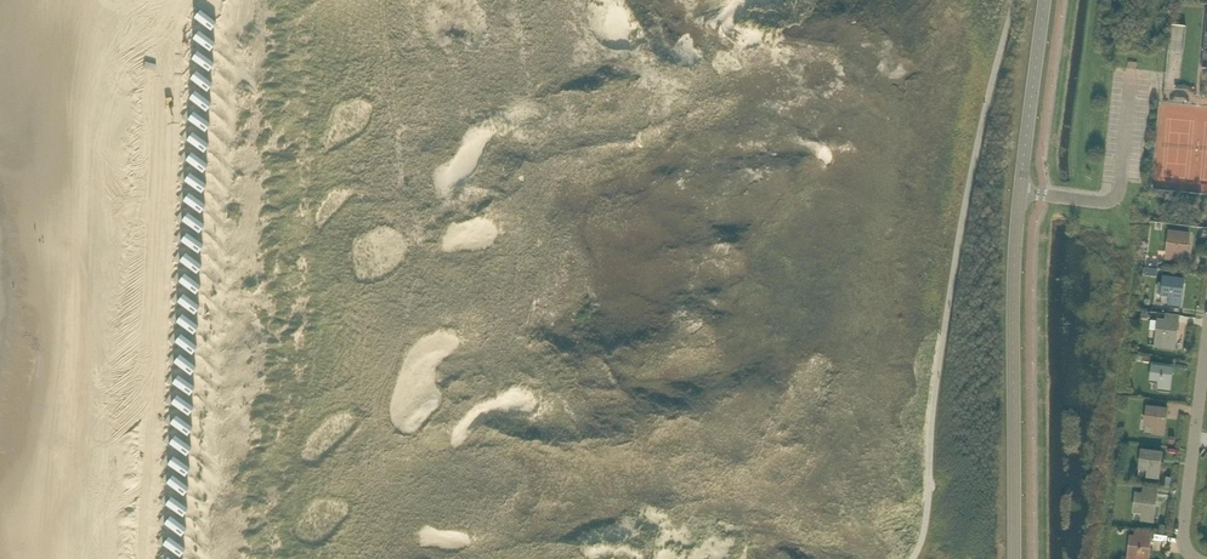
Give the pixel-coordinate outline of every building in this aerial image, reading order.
[(241,15),(221,7),(217,17),(237,25),(241,15)] [(239,35),(219,27),(215,37),(235,45),(239,35)] [(237,56),(217,48),(213,58),(233,66),(237,56)] [(237,76),(217,68),(213,77),(233,85),(237,76)] [(234,92),(214,84),(210,93),(230,101),(234,92)] [(232,113),(212,105),(208,115),(228,123),(232,113)] [(231,134),(211,126),(207,135),(227,143),(231,134)] [(229,154),(209,146),(205,155),(225,163),(229,154)] [(227,175),(208,167),(204,176),(224,184),(227,175)] [(226,195),(206,186),(203,196),(222,204),(226,195)] [(224,215),(205,207),(201,217),(221,225),(224,215)] [(223,237),(203,229),(199,238),(219,246),(223,237)] [(1188,243),(1189,234),(1169,232),(1166,260),(1174,261),(1175,253),(1188,255),(1188,254),(1187,254),(1188,243)] [(222,256),(202,248),(198,257),(218,265),(222,256)] [(221,275),(201,266),(197,276),(217,284),(221,275)] [(1157,270),(1144,268),(1143,276),(1156,277),(1157,270)] [(1164,278),(1165,277),(1164,277),(1161,297),(1162,297),(1162,296),(1169,296),(1168,304),(1180,306),(1181,298),(1182,298),(1182,297),(1181,297),(1184,279),(1183,279),(1183,280),(1164,278)] [(219,294),(199,286),(195,296),(215,304),(219,294)] [(218,314),(198,306),(194,316),(214,324),(218,314)] [(1156,340),(1155,346),(1166,348),(1175,349),(1176,341),(1177,341),(1176,341),(1178,328),(1178,324),(1178,322),(1165,321),(1164,322),(1159,321),(1159,320),(1158,320),(1156,340)] [(216,334),(196,326),(193,336),(212,344),(216,334)] [(215,353),(195,345),(191,354),(211,362),(215,353)] [(1153,363),(1150,383),(1151,384),(1151,382),(1159,383),(1158,391),(1169,393),(1170,385),(1171,385),(1171,384),(1170,384),(1173,366),(1172,366),(1172,367),(1153,365),(1154,363),(1153,363)] [(214,372),(194,364),(190,373),(210,381),(214,372)] [(212,393),(192,385),(188,394),(208,402),(212,393)] [(211,413),(191,405),(187,414),(207,422),(211,413)] [(1148,408),(1148,407),(1147,407),(1145,427),(1146,427),(1146,425),(1166,428),(1166,427),(1165,427),(1167,409),(1166,410),(1148,408)] [(209,431),(190,423),(186,433),(206,441),(209,431)] [(207,451),(188,443),(184,453),(204,461),(207,451)] [(1142,451),(1143,450),(1142,450),(1139,470),(1140,470),(1140,469),(1160,471),(1159,471),(1162,452),(1161,452),(1161,454),(1142,451)] [(206,470),(186,462),(183,472),(202,480),(206,470)] [(205,490),(185,482),(181,492),(201,500),(205,490)] [(1137,494),(1137,493),(1136,493),(1134,513),(1135,513),(1135,512),(1155,515),(1155,514),(1154,514),(1156,496),(1156,495),(1155,497),(1137,494)] [(203,512),(184,504),(180,514),(200,522),(203,512)] [(202,537),(182,529),(178,538),(198,546),(202,537)] [(1132,537),(1131,536),(1128,557),(1129,557),(1129,555),(1132,556),(1131,558),(1149,558),(1149,557),(1148,557),(1151,539),(1150,539),(1132,537)]
